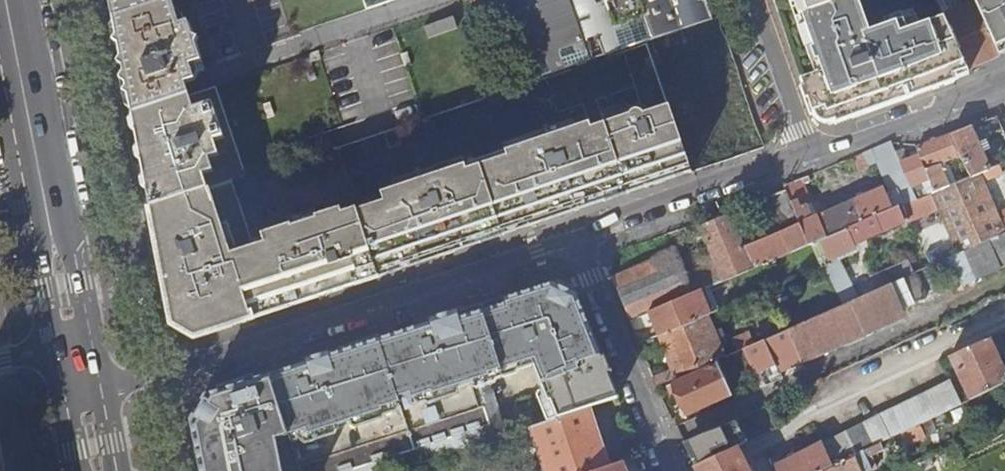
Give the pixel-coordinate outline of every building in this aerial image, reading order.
[(112,18),(164,0),(109,0),(112,18)] [(193,35),(189,21),(180,24),(172,0),(164,0),(112,18),(116,38),(121,61),(130,108),(131,114),(189,94),(187,88),(185,84),(196,80),(191,66),(202,61),(196,43),(199,38),(193,35)] [(394,0),(362,0),(365,10),(394,0)] [(503,21),(524,83),(556,72),(532,0),(496,0),(503,21)] [(556,72),(561,70),(589,61),(568,0),(532,0),(556,72)] [(589,61),(599,57),(619,50),(601,0),(568,0),(589,61)] [(619,50),(646,41),(648,41),(634,0),(601,0),(619,50)] [(648,41),(678,31),(668,0),(634,0),(648,41)] [(678,31),(678,30),(708,20),(701,0),(668,0),(678,31)] [(968,73),(966,69),(942,17),(917,26),(913,15),(899,20),(901,23),(890,27),(889,24),(866,32),(855,0),(792,0),(790,1),(801,31),(804,30),(810,48),(807,49),(812,61),(814,60),(818,72),(798,79),(810,113),(823,108),(825,113),(834,117),(849,112),(850,116),(910,95),(909,91),(936,81),(938,86),(968,73)] [(942,17),(966,69),(998,55),(973,0),(935,0),(942,17)] [(998,55),(1004,52),(1004,0),(973,0),(998,55)] [(423,26),(426,38),(456,28),(452,16),(423,26)] [(682,41),(720,29),(716,18),(708,20),(678,30),(678,31),(682,41)] [(648,41),(646,41),(650,52),(682,41),(678,31),(648,41)] [(686,51),(653,62),(666,100),(699,89),(686,51)] [(757,136),(737,78),(721,83),(730,107),(713,113),(725,148),(757,136)] [(935,87),(938,86),(936,81),(909,91),(910,95),(935,87)] [(189,94),(131,114),(141,141),(137,142),(137,143),(150,139),(154,150),(148,152),(147,152),(146,152),(146,153),(145,154),(145,156),(145,157),(148,164),(142,166),(146,188),(150,208),(188,196),(187,195),(204,189),(227,182),(231,180),(245,176),(225,115),(215,85),(189,94)] [(699,89),(666,100),(668,106),(701,94),(699,89)] [(833,123),(850,116),(849,112),(834,117),(825,113),(823,108),(810,113),(833,123)] [(630,118),(621,121),(642,182),(673,171),(674,174),(691,172),(669,109),(643,117),(642,115),(640,115),(639,114),(637,114),(636,114),(634,114),(632,115),(631,116),(630,117),(630,118)] [(133,124),(137,142),(141,141),(131,114),(133,124)] [(998,116),(984,122),(989,132),(1002,127),(998,116)] [(589,126),(581,129),(604,196),(642,182),(621,121),(591,131),(589,126)] [(573,124),(530,138),(532,144),(575,131),(573,124)] [(951,135),(952,136),(961,156),(971,178),(989,170),(970,127),(951,135)] [(604,196),(581,129),(575,131),(532,144),(557,217),(568,212),(567,208),(604,196)] [(952,136),(918,149),(920,155),(930,180),(935,193),(950,186),(941,164),(961,156),(952,136)] [(532,144),(530,138),(503,147),(505,153),(532,144)] [(137,143),(142,166),(148,164),(145,157),(145,156),(145,154),(146,153),(146,152),(147,152),(148,152),(154,150),(150,139),(137,143)] [(699,145),(706,167),(724,161),(716,139),(699,145)] [(809,176),(785,185),(787,191),(809,246),(812,245),(820,241),(828,261),(856,249),(855,245),(910,222),(918,218),(919,220),(940,211),(932,194),(929,196),(917,201),(911,187),(901,163),(891,142),(837,164),(842,178),(868,168),(866,162),(877,158),(886,181),(891,178),(897,192),(887,196),(884,188),(817,217),(804,185),(811,182),(809,176)] [(558,219),(557,217),(532,144),(505,153),(506,158),(480,167),(501,231),(528,222),(530,228),(558,219)] [(920,155),(901,163),(911,187),(917,201),(929,196),(932,194),(935,193),(930,180),(920,155)] [(462,160),(417,175),(419,181),(464,166),(462,160)] [(932,194),(940,211),(958,254),(964,252),(990,241),(1004,234),(1004,211),(996,215),(982,182),(1003,173),(1000,165),(989,170),(971,178),(950,186),(935,193),(932,194)] [(419,181),(442,257),(445,257),(442,250),(501,231),(480,167),(466,172),(464,166),(419,181)] [(673,171),(642,182),(644,189),(691,172),(674,174),(673,171)] [(392,183),(394,189),(419,181),(417,175),(392,183)] [(371,270),(374,279),(378,278),(353,207),(316,218),(291,226),(250,239),(231,180),(227,182),(204,189),(187,195),(188,196),(150,208),(153,224),(157,223),(162,237),(163,240),(156,241),(159,258),(163,276),(172,324),(193,337),(254,318),(274,311),(327,294),(325,287),(340,282),(357,277),(356,275),(371,270)] [(383,202),(356,211),(367,244),(378,278),(394,269),(393,266),(417,258),(418,261),(442,257),(419,181),(394,189),(380,194),(383,202)] [(642,182),(604,196),(606,202),(644,189),(642,182)] [(785,232),(744,250),(751,270),(754,269),(809,246),(787,191),(772,196),(785,232)] [(606,202),(604,196),(567,208),(568,212),(557,217),(558,219),(606,202)] [(289,220),(291,226),(316,218),(314,212),(289,220)] [(679,265),(691,296),(723,282),(728,280),(751,270),(744,250),(730,214),(700,227),(711,252),(679,265)] [(501,231),(503,237),(530,228),(528,222),(501,231)] [(442,250),(445,257),(503,237),(501,231),(442,250)] [(990,241),(964,252),(976,278),(977,280),(1002,268),(990,241)] [(964,252),(958,254),(950,258),(962,284),(976,278),(964,252)] [(691,296),(679,265),(675,256),(614,280),(622,301),(631,322),(649,314),(691,296)] [(445,257),(442,257),(418,261),(417,258),(393,266),(394,269),(378,278),(445,257)] [(754,269),(751,270),(728,280),(738,303),(764,292),(754,269)] [(925,300),(914,274),(891,284),(902,310),(925,300)] [(691,296),(649,314),(658,336),(709,316),(708,315),(733,305),(723,282),(691,296)] [(584,307),(578,292),(555,283),(460,314),(433,323),(381,340),(380,338),(345,350),(309,362),(309,363),(309,364),(265,379),(256,382),(222,393),(217,395),(212,397),(195,426),(195,427),(197,435),(199,445),(272,424),(456,370),(481,443),(533,426),(589,407),(589,406),(618,396),(608,370),(602,355),(584,307)] [(891,284),(842,305),(827,312),(840,340),(903,312),(902,310),(891,284)] [(433,323),(460,314),(459,312),(432,321),(433,323)] [(799,359),(778,368),(781,375),(906,319),(903,312),(840,340),(827,312),(787,330),(799,359)] [(672,372),(654,379),(657,387),(725,357),(709,316),(658,336),(672,372)] [(754,344),(747,348),(759,374),(777,366),(778,368),(799,359),(787,330),(754,344)] [(731,340),(736,352),(747,348),(754,344),(749,333),(731,340)] [(950,356),(970,401),(1004,384),(1004,371),(990,338),(950,356)] [(688,415),(732,395),(719,363),(675,383),(688,415)] [(272,424),(279,470),(398,470),(416,465),(481,443),(456,370),(272,424)] [(221,390),(222,392),(255,381),(254,378),(221,390)] [(222,392),(222,393),(256,382),(255,381),(222,392)] [(879,445),(897,436),(928,421),(962,404),(951,381),(774,468),(775,470),(871,470),(865,459),(882,451),(879,445)] [(603,450),(589,407),(533,426),(548,469),(603,450)] [(689,470),(696,467),(737,449),(748,444),(737,420),(679,447),(689,470)] [(928,421),(897,436),(903,449),(935,435),(928,421)] [(272,424),(199,445),(204,470),(279,470),(272,424)] [(696,467),(697,470),(741,470),(747,468),(737,449),(696,467)] [(603,450),(548,469),(548,470),(594,470),(608,466),(603,450)] [(608,466),(594,470),(627,470),(623,460),(608,466)]
